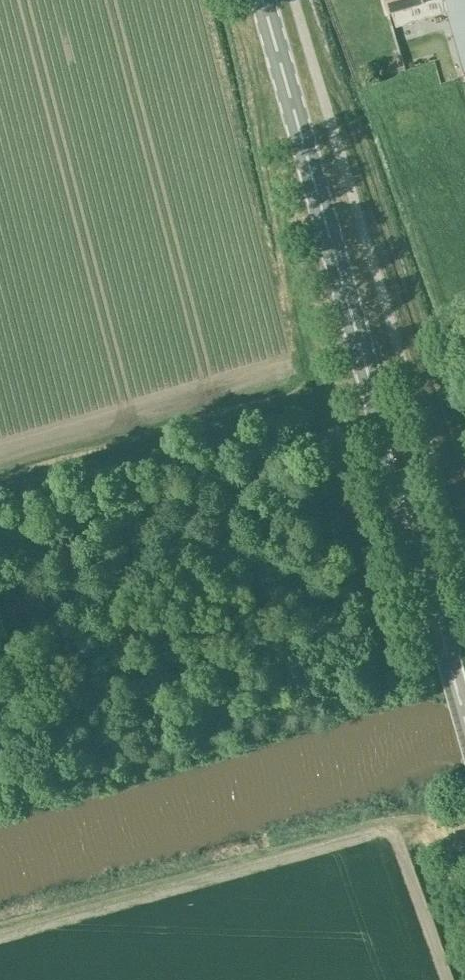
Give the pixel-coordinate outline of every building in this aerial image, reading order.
[(387,10),(423,0),(422,0),(385,0),(387,10)] [(464,70),(464,0),(443,0),(464,70)]
